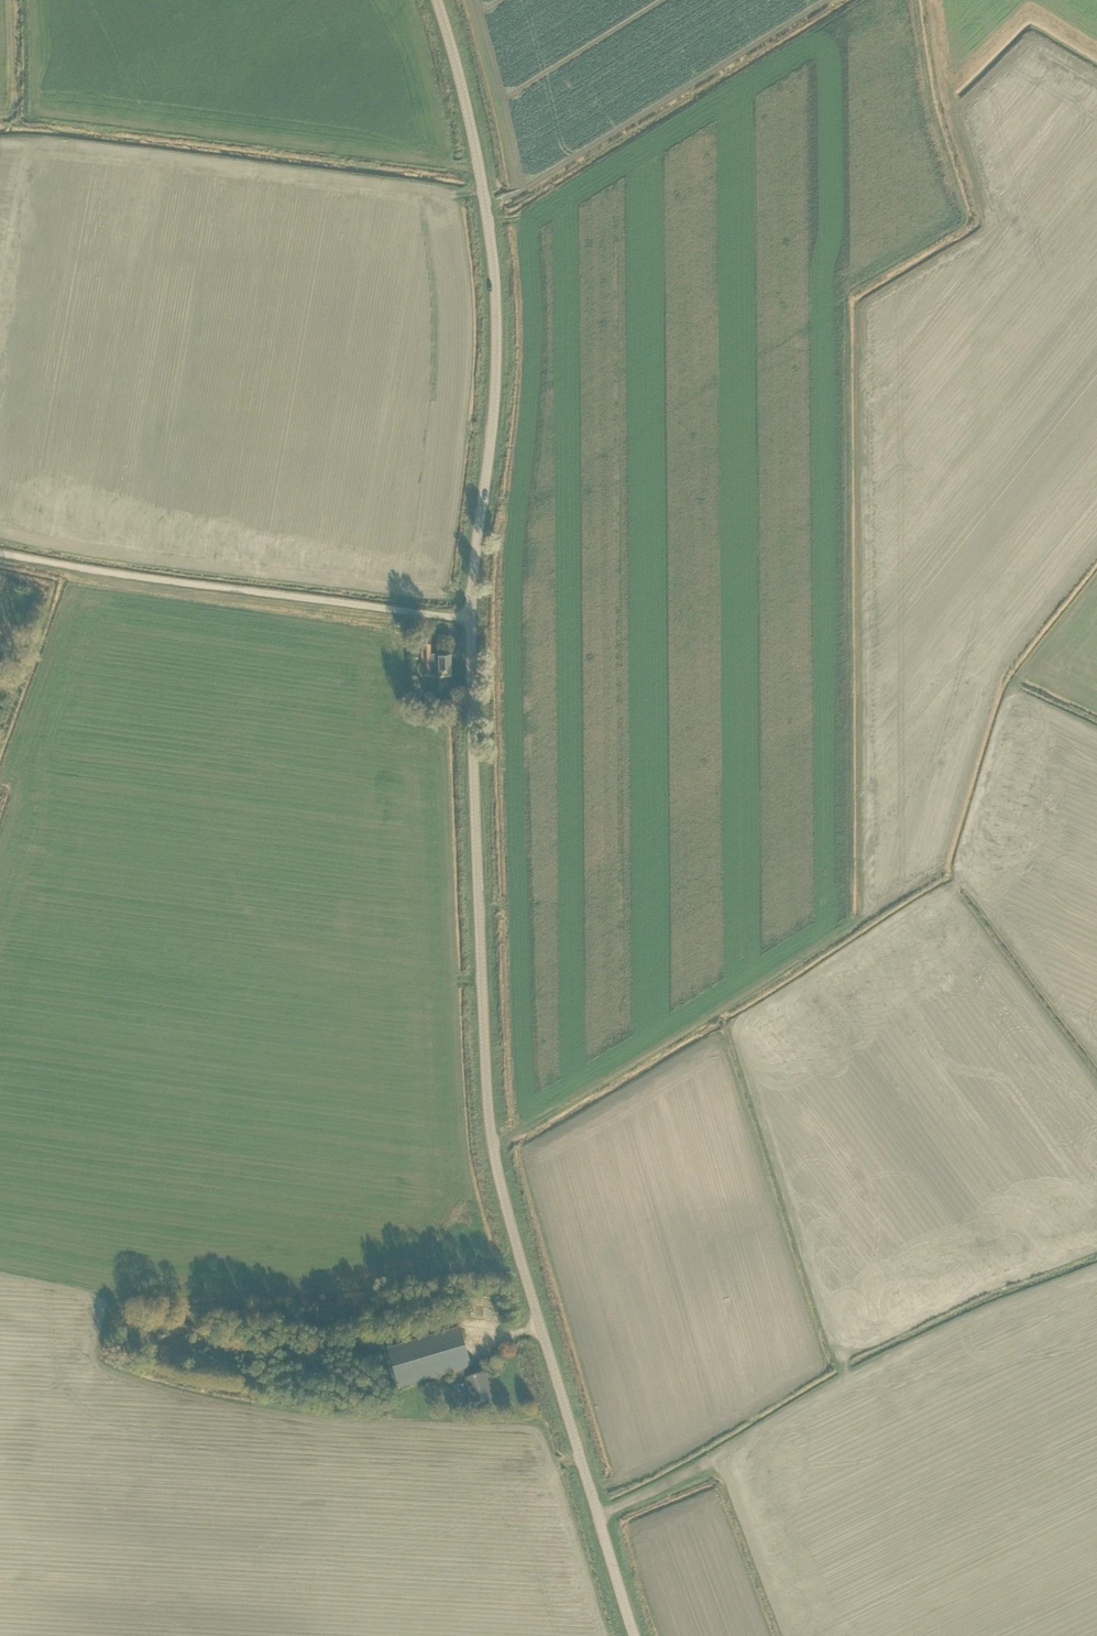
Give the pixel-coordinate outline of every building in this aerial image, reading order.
[(452,656),(431,657),(431,651),(424,651),(425,678),(431,678),(452,678),(452,656)] [(425,710),(434,710),(434,694),(425,693),(425,710)] [(466,1383),(473,1405),(491,1400),(486,1385),(488,1384),(485,1374),(471,1378),(468,1368),(471,1367),(460,1328),(387,1350),(398,1389),(453,1372),(457,1386),(466,1383)]
